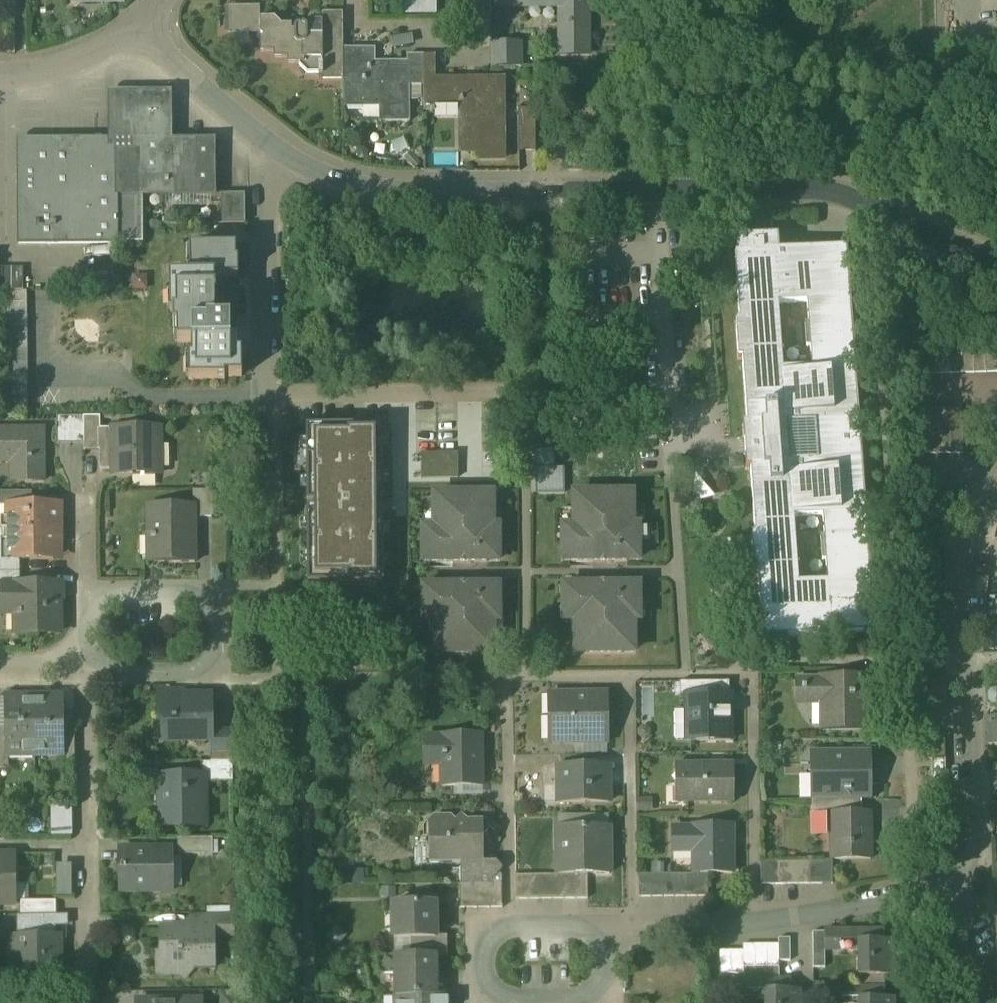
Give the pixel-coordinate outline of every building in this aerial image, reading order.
[(503,4),(562,2),(563,55),(590,54),(589,1),(580,1),(580,0),(503,0),(503,4)] [(260,8),(228,8),(228,35),(260,34),(260,19),(260,8)] [(320,18),(320,31),(308,31),(309,28),(306,26),(299,26),(296,30),(296,31),(293,31),(293,26),(283,26),(274,19),(260,19),(260,34),(265,38),(261,41),(261,54),(275,54),(275,59),(289,59),(289,65),(301,65),(301,68),(310,75),(321,75),(321,77),(325,77),(325,71),(344,71),(344,55),(343,14),(324,14),(320,18)] [(394,47),(414,44),(413,34),(393,37),(394,47)] [(524,42),(492,42),(492,68),(524,67),(524,42)] [(407,69),(372,69),(372,55),(344,55),(344,71),(344,104),(386,103),(386,123),(411,123),(410,87),(424,87),(424,56),(407,56),(407,69)] [(436,56),(424,56),(424,87),(424,114),(436,113),(436,103),(463,103),(463,153),(481,153),(481,160),(504,160),(504,80),(436,81),(436,56)] [(163,145),(169,145),(168,97),(114,98),(115,144),(117,145),(117,195),(117,196),(143,196),(164,196),(163,145)] [(536,109),(519,110),(519,152),(536,152),(536,109)] [(103,145),(21,145),(22,252),(118,251),(118,244),(118,225),(117,196),(117,195),(117,145),(115,144),(103,145)] [(163,145),(164,196),(214,195),(213,144),(169,145),(163,145)] [(245,194),(222,194),(222,224),(246,224),(245,194)] [(143,196),(117,196),(118,225),(143,225),(143,196)] [(143,225),(118,225),(118,244),(144,244),(143,225)] [(867,528),(863,529),(850,351),(854,351),(849,281),(845,281),(842,247),(778,252),(777,237),(736,240),(737,255),(735,255),(740,322),(736,323),(739,359),(743,359),(748,426),(744,426),(747,470),(751,470),(756,536),(752,537),(755,573),(759,573),(764,640),(870,633),(868,599),(872,599),(867,528)] [(214,321),(213,278),(239,278),(239,260),(235,260),(235,246),(189,247),(190,275),(171,276),(171,297),(175,297),(176,311),(175,311),(175,327),(181,326),(181,343),(193,343),(193,380),(225,379),(225,377),(243,376),(242,352),(238,353),(237,340),(231,340),(231,320),(214,321)] [(3,291),(11,291),(11,318),(27,319),(28,267),(4,266),(3,291)] [(987,373),(986,350),(974,351),(975,374),(987,373)] [(986,350),(987,373),(996,373),(996,350),(986,350)] [(27,372),(25,351),(11,352),(14,374),(27,372)] [(950,351),(939,352),(939,375),(951,374),(950,351)] [(962,351),(950,351),(951,374),(963,374),(962,351)] [(974,351),(962,351),(963,374),(975,374),(974,351)] [(939,352),(927,352),(927,375),(939,375),(939,352)] [(952,408),(940,409),(940,432),(952,431),(952,408)] [(964,431),(963,408),(952,408),(952,431),(964,431)] [(940,409),(928,409),(928,432),(940,432),(940,409)] [(84,417),(56,418),(56,443),(84,443),(84,417)] [(99,417),(84,417),(84,443),(84,452),(100,452),(100,429),(99,417)] [(385,586),(384,421),(300,422),(302,586),(385,586)] [(0,429),(0,461),(11,461),(11,481),(44,480),(44,429),(0,429)] [(158,429),(100,429),(100,452),(100,471),(159,470),(158,429)] [(952,455),(952,431),(940,432),(941,455),(952,455)] [(965,454),(964,431),(952,431),(952,455),(965,454)] [(928,455),(928,432),(916,432),(917,455),(928,455)] [(940,432),(928,432),(928,455),(941,455),(940,432)] [(212,491),(192,491),(192,508),(195,508),(195,518),(213,518),(212,491)] [(0,493),(0,506),(8,506),(8,505),(32,504),(32,492),(0,493)] [(577,513),(577,527),(569,527),(569,543),(563,543),(563,562),(628,562),(628,559),(640,559),(639,542),(637,542),(637,526),(632,526),(632,513),(634,513),(634,496),(622,496),(622,493),(586,494),(586,497),(574,497),(575,513),(577,513)] [(482,494),(446,494),(446,497),(434,498),(435,514),(437,514),(437,527),(429,527),(429,543),(423,544),(423,563),(488,562),(489,559),(500,559),(500,543),(498,543),(498,527),(492,527),(492,514),(494,514),(494,497),(483,497),(482,494)] [(61,508),(40,508),(35,504),(32,504),(8,505),(8,506),(8,508),(3,511),(3,521),(8,521),(8,530),(4,530),(3,545),(8,547),(8,561),(20,561),(61,560),(61,508)] [(192,508),(152,508),(152,560),(177,560),(177,564),(196,564),(195,518),(195,508),(192,508)] [(0,561),(0,573),(20,573),(20,561),(8,561),(0,561)] [(1,590),(1,586),(20,586),(20,573),(0,573),(0,590),(1,590)] [(36,585),(36,586),(20,586),(1,586),(1,590),(0,590),(0,597),(1,597),(1,615),(17,615),(18,633),(14,633),(14,636),(39,636),(39,629),(59,629),(59,601),(61,601),(61,584),(36,585)] [(629,586),(564,586),(564,605),(570,605),(570,622),(577,622),(577,635),(575,635),(576,651),(587,651),(587,654),(623,654),(623,651),(635,651),(635,635),(633,635),(633,621),(638,621),(638,605),(640,605),(640,589),(628,589),(629,586)] [(489,587),(424,587),(424,606),(430,606),(430,622),(437,622),(438,636),(436,636),(436,652),(447,652),(447,655),(484,655),(484,652),(495,652),(495,635),(493,635),(493,622),(498,622),(498,606),(500,606),(500,589),(489,589),(489,587)] [(868,729),(867,679),(798,680),(798,699),(826,699),(827,729),(868,729)] [(705,682),(682,683),(682,695),(688,695),(705,694),(705,682)] [(207,698),(185,698),(181,693),(164,693),(159,698),(159,715),(164,719),(164,740),(213,739),(213,734),(213,731),(213,722),(207,717),(207,698)] [(705,694),(688,695),(688,743),(733,742),(732,694),(705,694)] [(609,695),(550,696),(550,745),(610,744),(609,695)] [(35,698),(7,699),(7,732),(7,750),(9,750),(35,750),(35,698)] [(62,698),(35,698),(35,750),(62,749),(63,749),(63,731),(62,698)] [(987,718),(988,746),(996,745),(996,718),(987,718)] [(75,762),(75,731),(63,731),(63,749),(62,749),(62,762),(75,762)] [(233,731),(213,731),(213,734),(218,733),(218,753),(210,753),(211,763),(233,763),(233,731)] [(0,732),(0,769),(9,769),(9,750),(7,750),(7,732),(0,732)] [(946,760),(946,736),(934,736),(934,760),(946,760)] [(483,737),(426,738),(426,759),(446,759),(446,785),(443,785),(443,787),(483,786),(483,755),(483,737)] [(854,755),(817,755),(817,775),(813,775),(813,801),(863,801),(873,801),(873,785),(877,785),(876,749),(854,749),(854,755)] [(934,760),(932,760),(933,788),(947,788),(946,760),(934,760)] [(211,763),(201,763),(201,774),(204,774),(204,778),(204,782),(233,782),(233,763),(211,763)] [(733,766),(677,767),(677,788),(685,788),(685,802),(733,801),(733,766)] [(610,768),(560,769),(560,804),(610,804),(610,768)] [(201,774),(161,775),(162,826),(205,826),(204,782),(204,778),(204,774),(201,774)] [(863,813),(863,801),(813,801),(813,814),(832,814),(832,813),(863,813)] [(52,835),(73,835),(74,807),(52,806),(52,835)] [(863,813),(832,813),(832,814),(833,861),(872,861),(871,813),(863,813)] [(484,822),(469,822),(462,816),(457,821),(452,816),(436,816),(431,821),(431,839),(436,843),(436,864),(461,864),(484,864),(484,859),(484,822)] [(733,826),(694,827),(694,829),(673,829),(673,850),(694,850),(694,875),(697,875),(709,875),(733,874),(733,826)] [(610,827),(559,827),(559,876),(564,875),(576,875),(588,875),(610,875),(610,827)] [(213,839),(178,839),(178,854),(213,854),(213,839)] [(171,851),(121,852),(122,892),(172,891),(171,851)] [(0,857),(0,905),(13,905),(12,856),(0,857)] [(493,859),(484,859),(484,864),(461,864),(462,885),(476,885),(488,885),(500,873),(503,871),(503,869),(493,859)] [(797,861),(785,862),(785,886),(797,885),(797,861)] [(809,885),(809,861),(797,861),(797,885),(809,885)] [(821,885),(821,861),(809,861),(809,885),(821,885)] [(833,885),(833,861),(821,861),(821,885),(833,885)] [(773,886),(773,862),(761,862),(761,886),(773,886)] [(785,886),(785,862),(773,862),(773,886),(785,886)] [(57,864),(56,897),(72,897),(72,865),(57,864)] [(500,873),(488,885),(489,909),(503,909),(503,876),(500,873)] [(559,876),(553,876),(553,900),(564,900),(564,875),(559,876)] [(576,875),(564,875),(564,900),(576,900),(576,875)] [(588,899),(588,875),(576,875),(576,900),(588,899)] [(651,898),(651,875),(639,875),(640,898),(651,898)] [(662,875),(651,875),(651,898),(663,898),(662,875)] [(674,875),(662,875),(663,898),(674,898),(674,875)] [(685,875),(674,875),(674,898),(686,898),(685,875)] [(694,875),(685,875),(686,898),(697,898),(697,875),(694,875)] [(709,875),(697,875),(697,898),(709,897),(709,875)] [(529,876),(516,876),(516,900),(529,900),(529,876)] [(540,900),(540,876),(529,876),(529,900),(540,900)] [(553,876),(540,876),(540,900),(553,900),(553,876)] [(462,885),(461,885),(461,909),(476,909),(476,885),(462,885)] [(488,885),(476,885),(476,909),(489,909),(488,885)] [(56,902),(20,902),(20,916),(20,917),(47,917),(57,917),(56,902)] [(435,937),(435,904),(393,905),(394,940),(404,940),(411,940),(435,940),(435,937)] [(234,915),(192,915),(193,931),(215,930),(215,937),(235,937),(234,915)] [(20,917),(19,917),(19,918),(19,938),(47,938),(47,917),(20,917)] [(193,931),(160,931),(160,956),(168,956),(168,975),(181,975),(184,978),(185,978),(193,970),(215,970),(215,937),(215,930),(193,931)] [(885,930),(826,931),(826,933),(826,952),(859,952),(859,941),(885,941),(885,930)] [(826,933),(814,933),(814,969),(826,969),(826,952),(826,933)] [(435,940),(411,940),(411,957),(435,957),(448,957),(447,937),(435,937),(435,940)] [(47,938),(19,938),(19,949),(9,949),(9,971),(9,972),(57,971),(57,938),(47,938)] [(791,939),(779,939),(779,945),(779,961),(791,961),(791,939)] [(885,941),(859,941),(859,952),(859,977),(860,977),(861,977),(885,977),(896,977),(896,941),(885,941)] [(779,945),(743,945),(743,951),(744,968),(779,968),(779,961),(779,945)] [(743,951),(721,951),(721,974),(744,974),(744,968),(743,951)] [(396,958),(396,957),(378,958),(378,976),(399,976),(398,958),(396,958)] [(411,957),(396,957),(396,958),(398,958),(399,976),(399,995),(396,995),(396,997),(436,997),(436,994),(435,957),(411,957)] [(779,968),(744,968),(744,974),(744,980),(780,980),(780,968),(779,968)] [(9,972),(9,971),(0,971),(0,993),(57,992),(57,971),(9,972)] [(861,977),(860,977),(860,988),(885,988),(885,977),(861,977)] [(744,980),(732,980),(732,1002),(765,1002),(765,991),(792,991),(791,980),(780,980),(744,980)] [(826,988),(826,1002),(859,1002),(859,999),(885,999),(885,988),(860,988),(826,988)] [(765,991),(765,1002),(802,1002),(802,991),(792,991),(765,991)] [(396,997),(396,1002),(447,1002),(447,994),(436,994),(436,997),(396,997)]
